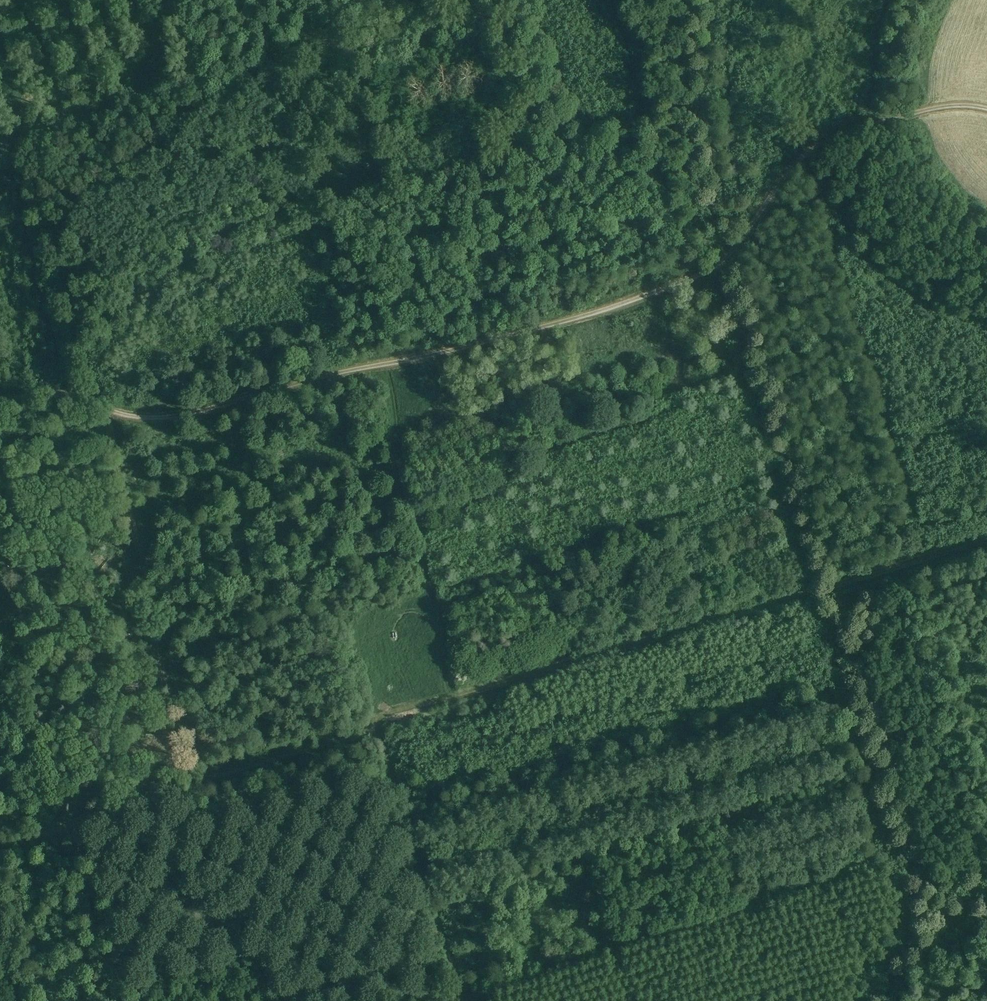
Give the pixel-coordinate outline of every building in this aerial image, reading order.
[(827,749),(830,759),(838,756),(836,747),(827,749)]
